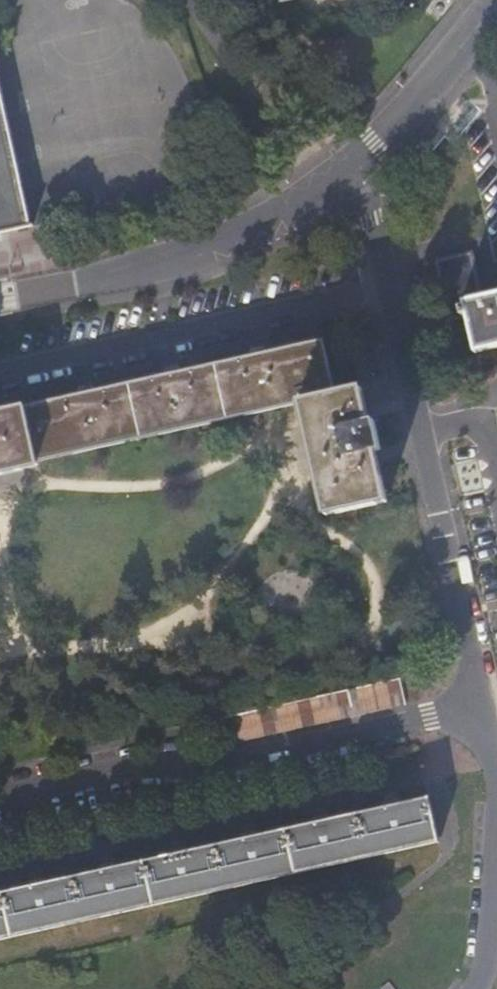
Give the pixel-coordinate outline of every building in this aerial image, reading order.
[(33,223),(0,78),(0,230),(33,223)] [(466,298),(480,295),(471,252),(433,260),(447,335),(473,330),(466,298)] [(480,295),(466,298),(473,330),(478,352),(496,348),(496,292),(480,295)] [(53,456),(160,431),(255,411),(301,401),(335,394),(323,344),(243,361),(146,381),(41,406),(0,414),(0,468),(53,456)] [(364,387),(335,394),(301,401),(326,514),(387,501),(377,451),(382,451),(375,422),(370,421),(364,387)] [(401,677),(221,717),(227,743),(407,703),(401,677)] [(386,807),(356,814),(368,856),(437,841),(427,798),(399,804),(397,795),(384,798),(386,807)] [(316,823),(287,829),(297,872),(368,856),(356,814),(329,820),(327,811),(313,814),(316,823)] [(243,839),(215,845),(225,888),(297,872),(287,829),(257,836),(255,827),(241,830),(243,839)] [(173,855),(145,861),(154,904),(225,888),(215,845),(187,852),(185,843),(171,846),(173,855)] [(102,871),(72,877),(82,921),(154,904),(145,861),(116,868),(114,859),(100,862),(102,871)] [(32,887),(4,893),(14,936),(82,921),(72,877),(46,883),(44,875),(30,878),(32,887)] [(14,936),(4,893),(0,894),(0,939),(14,936)]
